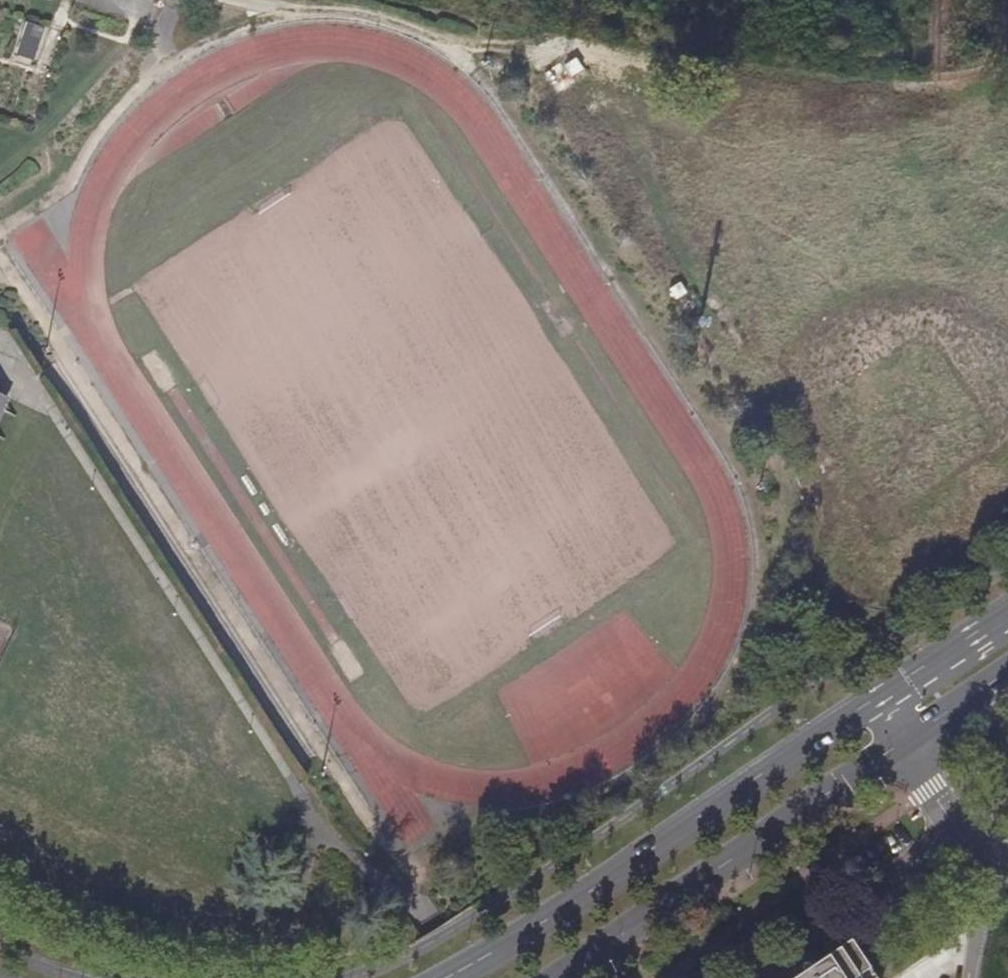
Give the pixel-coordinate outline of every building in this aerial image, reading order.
[(10,399),(1,394),(0,396),(0,420),(10,399)] [(848,942),(815,961),(809,954),(792,965),(797,973),(790,977),(875,977),(848,942)]
